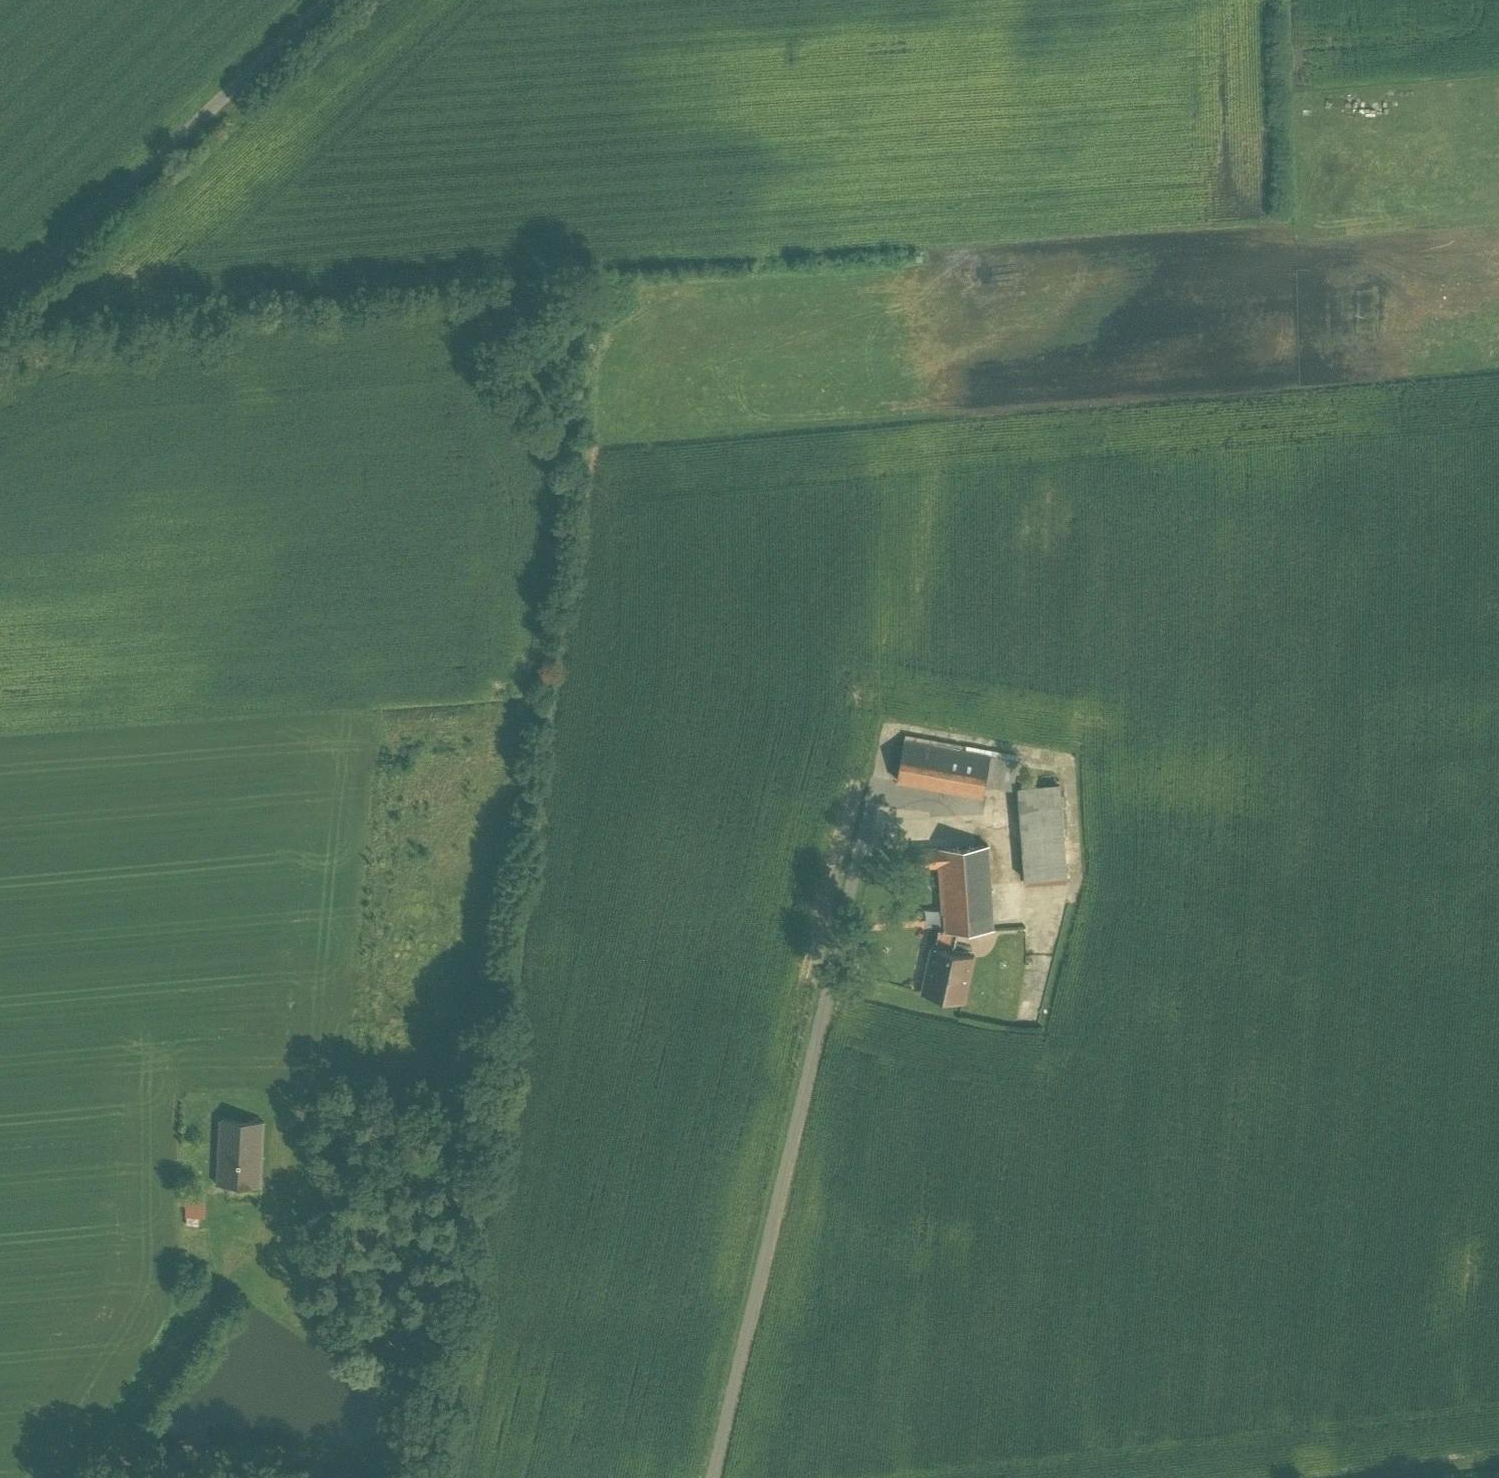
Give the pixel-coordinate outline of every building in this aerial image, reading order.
[(1022,761),(904,741),(898,781),(986,795),(987,785),(1014,791),(1022,761)] [(1063,805),(1023,807),(1026,880),(1069,877),(1063,805)] [(975,957),(968,955),(954,952),(956,943),(959,929),(996,928),(991,845),(915,850),(916,867),(942,865),(947,928),(940,929),(936,948),(934,947),(924,991),(967,1002),(975,957)] [(970,945),(956,943),(954,952),(968,955),(970,945)] [(266,1122),(221,1120),(218,1184),(262,1185),(266,1122)]
